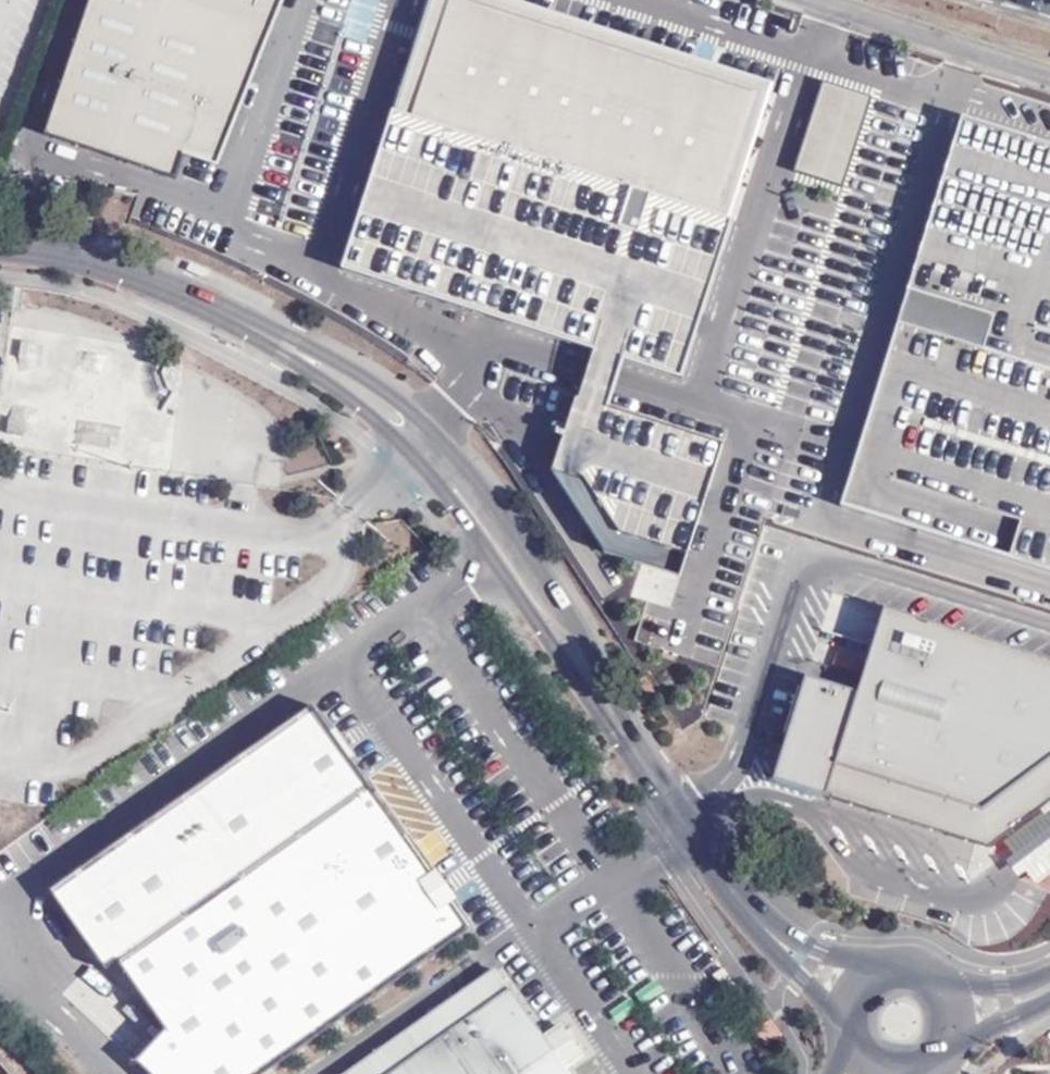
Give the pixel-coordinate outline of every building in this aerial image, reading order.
[(90,0),(44,130),(174,179),(182,153),(218,166),(284,0),(90,0)] [(501,0),(431,0),(345,271),(686,387),(773,89),(501,0)] [(840,187),(869,98),(820,83),(792,171),(840,187)] [(961,118),(842,505),(1049,571),(1049,146),(961,118)] [(388,558),(416,550),(406,516),(378,525),(388,558)] [(832,793),(989,845),(1049,800),(1049,661),(882,606),(860,690),(832,793)] [(783,734),(767,786),(819,803),(852,698),(799,682),(783,734)] [(117,960),(365,787),(309,706),(49,888),(107,967),(117,960)] [(365,787),(117,960),(168,1035),(134,1064),(145,1073),(264,1073),(469,933),(389,818),(365,787)] [(1005,839),(1021,858),(1012,870),(1016,878),(1026,873),(1039,885),(1049,877),(1049,805),(1005,839)] [(342,1073),(575,1073),(571,1068),(545,1033),(498,969),(342,1073)] [(571,1017),(545,1033),(571,1068),(597,1051),(571,1017)] [(770,1047),(783,1035),(772,1020),(756,1030),(770,1047)]
